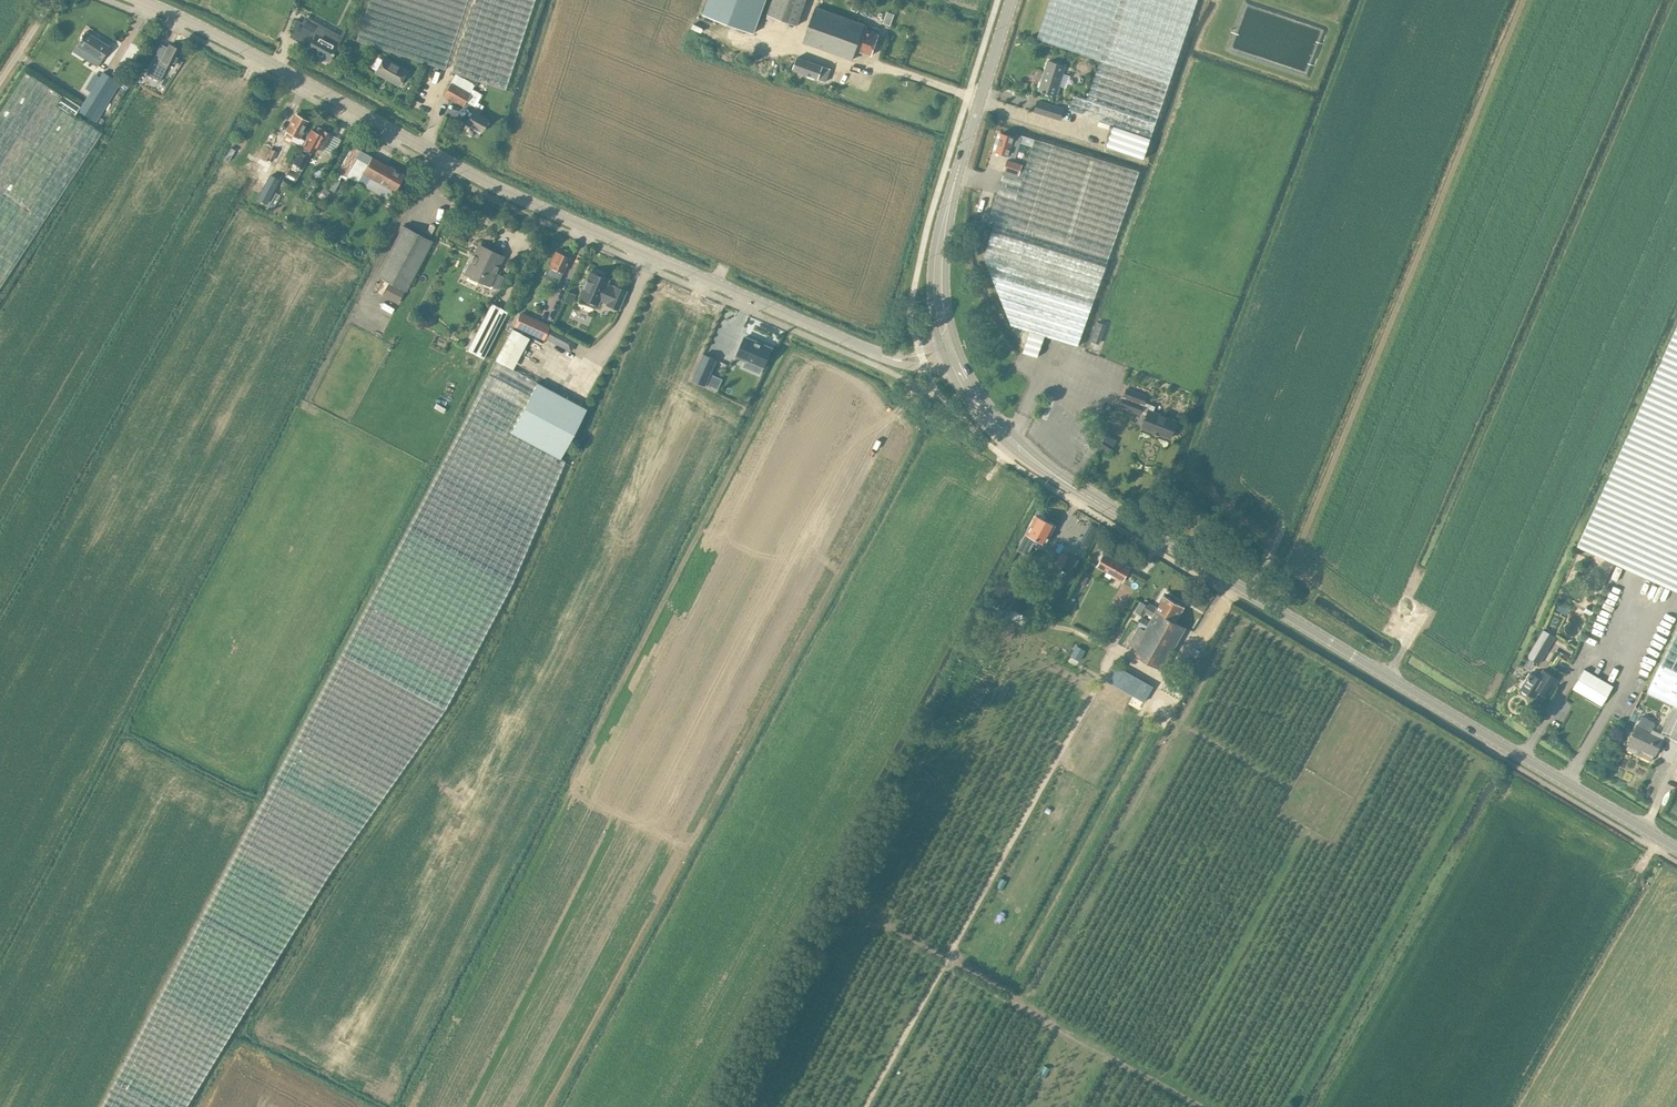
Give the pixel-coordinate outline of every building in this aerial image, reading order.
[(467,0),(369,0),(356,39),(445,68),(467,0)] [(535,0),(475,0),(452,70),(507,88),(509,82),(508,82),(535,0)] [(703,14),(753,33),(765,0),(708,0),(703,14)] [(806,0),(773,0),(767,14),(797,25),(806,0)] [(1037,38),(1100,60),(1086,99),(1074,95),(1071,103),(1066,101),(1064,107),(1069,109),(1112,124),(1151,137),(1197,0),(1050,0),(1037,38)] [(879,34),(866,29),(868,25),(816,6),(803,41),(852,59),(856,48),(871,54),(879,34)] [(891,24),(895,13),(887,10),(883,22),(891,24)] [(295,20),(291,32),(310,43),(307,49),(328,61),(332,54),(333,55),(334,53),(333,53),(336,46),(341,38),(312,22),(309,27),(295,20)] [(85,31),(77,46),(100,60),(109,46),(85,31)] [(160,43),(145,74),(159,81),(168,63),(173,65),(181,50),(170,44),(168,47),(160,43)] [(825,81),(830,69),(797,57),(793,69),(825,81)] [(398,85),(406,71),(383,58),(374,72),(398,85)] [(1056,94),(1065,64),(1048,60),(1039,90),(1056,94)] [(103,71),(78,111),(90,118),(115,79),(103,71)] [(61,96),(25,73),(0,111),(0,190),(61,96)] [(482,95),(472,89),(474,85),(469,82),(455,74),(444,94),(463,105),(466,101),(475,106),(482,95)] [(122,79),(119,84),(127,89),(130,84),(122,79)] [(80,106),(63,95),(57,106),(73,116),(77,110),(80,106)] [(1038,101),(1035,111),(1052,116),(1055,107),(1038,101)] [(0,192),(0,287),(100,134),(102,132),(79,117),(77,119),(73,116),(57,106),(0,192)] [(488,120),(479,114),(481,110),(475,106),(466,123),(481,132),(488,120)] [(287,130),(285,135),(291,139),(293,134),(298,137),(307,121),(295,115),(287,130)] [(1151,138),(1113,125),(1106,145),(1144,158),(1151,138)] [(299,151),(293,162),(300,166),(306,155),(309,157),(312,152),(315,146),(322,149),(330,134),(322,129),(321,130),(317,128),(315,132),(311,130),(299,151)] [(1015,158),(1022,139),(1002,133),(995,152),(1015,158)] [(1003,173),(990,214),(996,216),(1109,256),(1139,171),(1034,138),(1026,166),(1022,164),(1007,160),(1007,161),(1005,160),(1003,167),(1005,168),(1004,169),(1019,174),(1017,178),(1003,173)] [(265,145),(258,158),(263,160),(269,147),(265,145)] [(404,174),(352,146),(333,177),(330,176),(324,187),(334,192),(340,181),(339,180),(341,176),(346,179),(347,177),(357,182),(389,200),(404,174)] [(271,147),(267,155),(274,159),(278,151),(271,147)] [(329,162),(318,156),(313,165),(317,167),(312,175),(319,179),(329,162)] [(254,164),(248,176),(259,181),(265,169),(254,164)] [(257,199),(267,204),(280,179),(270,174),(257,199)] [(292,181),(284,177),(280,184),(281,185),(288,189),(292,181)] [(275,193),(267,207),(272,210),(280,195),(275,193)] [(996,216),(984,257),(1012,325),(1029,331),(1025,344),(1024,348),(1023,352),(1037,357),(1044,335),(1077,346),(1088,315),(1109,256),(996,216)] [(398,304),(405,290),(406,290),(432,241),(402,226),(377,275),(390,282),(382,295),(398,304)] [(479,246),(466,274),(498,289),(504,277),(494,272),(501,256),(479,246)] [(548,266),(544,275),(558,282),(559,280),(569,257),(563,254),(563,252),(559,251),(557,252),(556,251),(549,267),(548,266)] [(590,271),(579,296),(597,304),(599,299),(607,302),(606,304),(618,309),(626,291),(614,285),(613,287),(606,284),(608,279),(604,278),(603,275),(601,274),(599,273),(596,273),(594,273),(590,271)] [(568,291),(563,301),(572,304),(576,294),(568,291)] [(492,303),(467,351),(484,359),(508,312),(492,303)] [(520,313),(515,325),(543,338),(544,337),(549,326),(520,313)] [(1089,343),(1098,346),(1105,327),(1096,323),(1089,343)] [(1576,546),(1590,552),(1676,592),(1676,326),(1607,481),(1576,546)] [(552,328),(547,338),(559,344),(564,334),(552,328)] [(745,336),(736,357),(746,361),(744,366),(760,373),(763,366),(771,348),(745,336)] [(704,354),(693,379),(717,390),(722,379),(710,373),(716,359),(704,354)] [(99,1106),(186,1106),(232,1032),(264,978),(291,935),(329,874),(386,793),(445,710),(565,460),(559,458),(586,409),(537,382),(530,378),(512,368),(504,364),(496,360),(489,373),(339,655),(276,774),(236,849),(175,963),(122,1063),(99,1106)] [(1127,388),(1120,405),(1140,413),(1141,412),(1147,414),(1142,427),(1153,431),(1159,434),(1159,433),(1170,437),(1177,420),(1149,410),(1151,405),(1144,402),(1147,396),(1127,388)] [(1107,434),(1103,440),(1113,446),(1117,441),(1107,434)] [(1101,442),(1098,447),(1108,453),(1111,448),(1101,442)] [(983,460),(980,465),(988,470),(991,464),(983,460)] [(1037,514),(1026,533),(1036,538),(1045,544),(1056,525),(1045,519),(1047,517),(1047,515),(1041,512),(1039,512),(1037,515),(1037,514)] [(1082,540),(1087,543),(1096,527),(1091,524),(1082,540)] [(1104,554),(1097,565),(1114,574),(1113,576),(1122,581),(1129,568),(1104,554)] [(1061,569),(1069,573),(1076,560),(1068,556),(1061,569)] [(1082,574),(1077,581),(1084,585),(1088,577),(1082,574)] [(1135,647),(1133,652),(1162,668),(1185,627),(1175,622),(1184,606),(1164,595),(1157,608),(1150,603),(1148,606),(1141,601),(1136,611),(1143,615),(1145,611),(1153,616),(1150,621),(1142,617),(1137,625),(1139,626),(1129,644),(1135,647)] [(1587,606),(1584,612),(1590,615),(1593,609),(1587,606)] [(1543,629),(1527,656),(1539,664),(1548,650),(1541,646),(1550,633),(1543,629)] [(1648,694),(1673,705),(1660,732),(1676,740),(1676,631),(1648,694)] [(1153,686),(1113,664),(1107,676),(1146,698),(1153,686)] [(1584,668),(1573,688),(1601,705),(1613,685),(1584,668)] [(1531,672),(1522,688),(1522,691),(1528,695),(1531,694),(1534,695),(1538,689),(1548,694),(1558,677),(1543,669),(1539,677),(1531,672)] [(1179,682),(1173,678),(1163,696),(1169,699),(1179,682)] [(1162,699),(1154,714),(1161,718),(1169,703),(1162,699)] [(157,709),(149,723),(154,725),(161,711),(157,709)] [(1642,716),(1627,749),(1651,760),(1661,738),(1649,733),(1654,721),(1642,716)]
